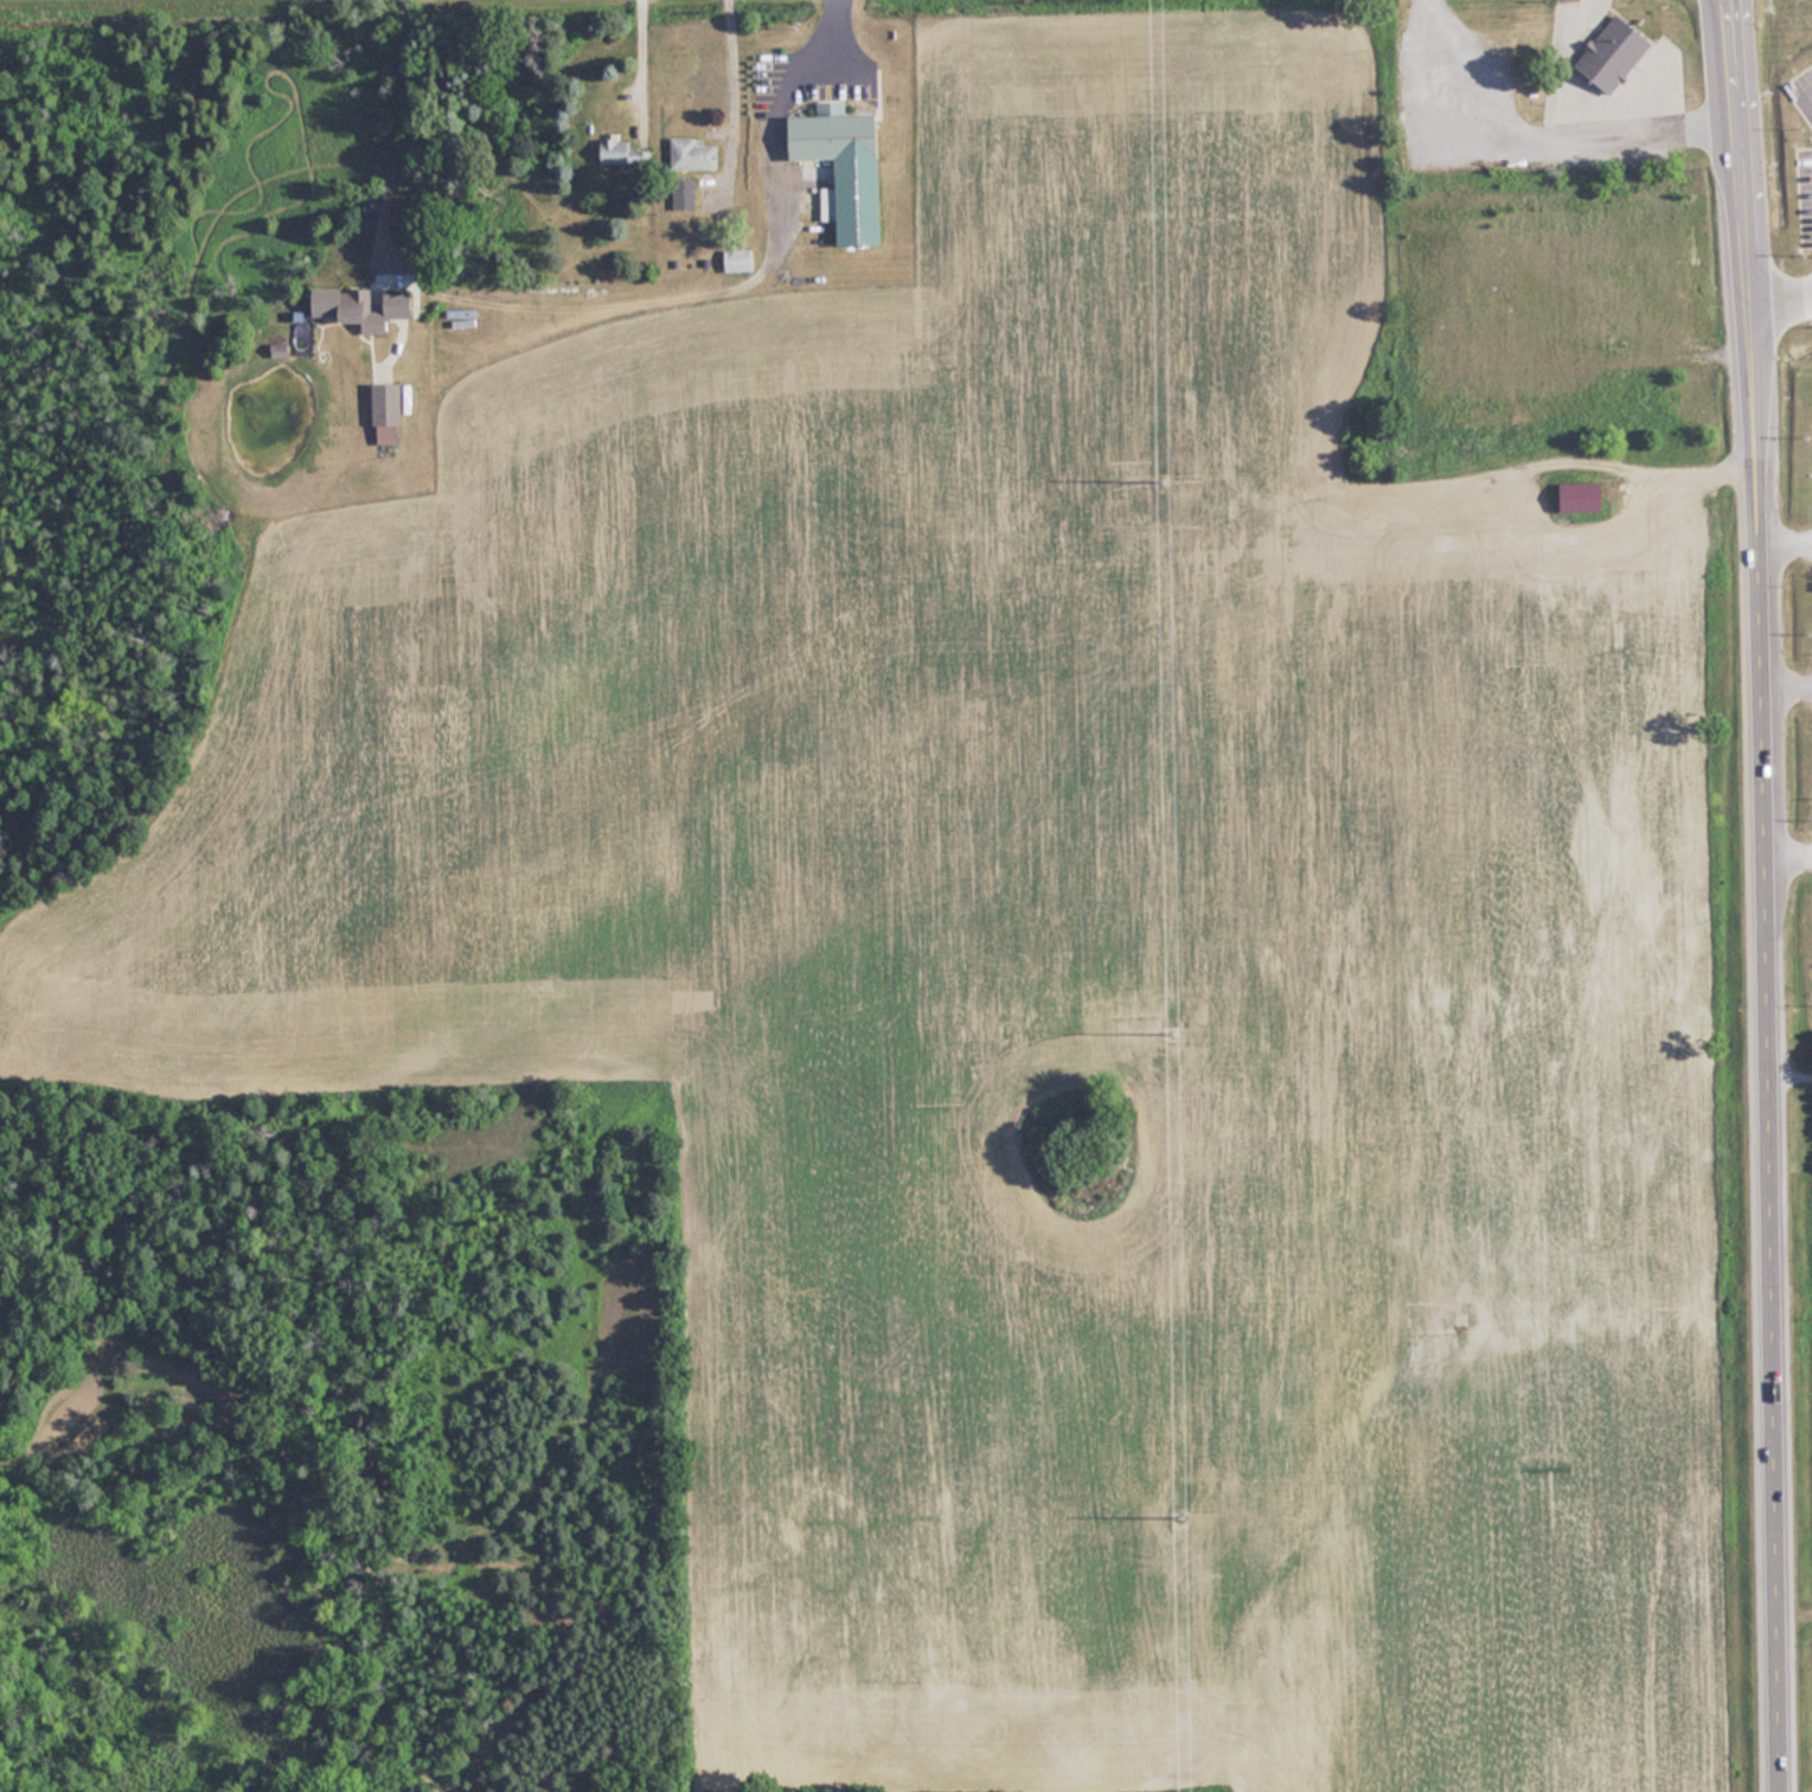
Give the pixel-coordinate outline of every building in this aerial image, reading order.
[(1616,94),(1656,41),(1616,12),(1577,65),(1616,94)] [(882,159),(882,116),(847,116),(847,103),(818,103),(818,118),(792,118),(793,160),(882,159)] [(697,139),(673,139),(673,170),(719,170),(719,147),(697,147),(697,139)] [(646,163),(646,141),(600,141),(600,163),(646,163)] [(369,289),(315,288),(314,319),(365,321),(365,333),(388,334),(389,309),(368,309),(369,289)] [(402,384),(374,384),(374,426),(402,426),(402,384)] [(1606,484),(1561,484),(1561,513),(1606,513),(1606,484)]
